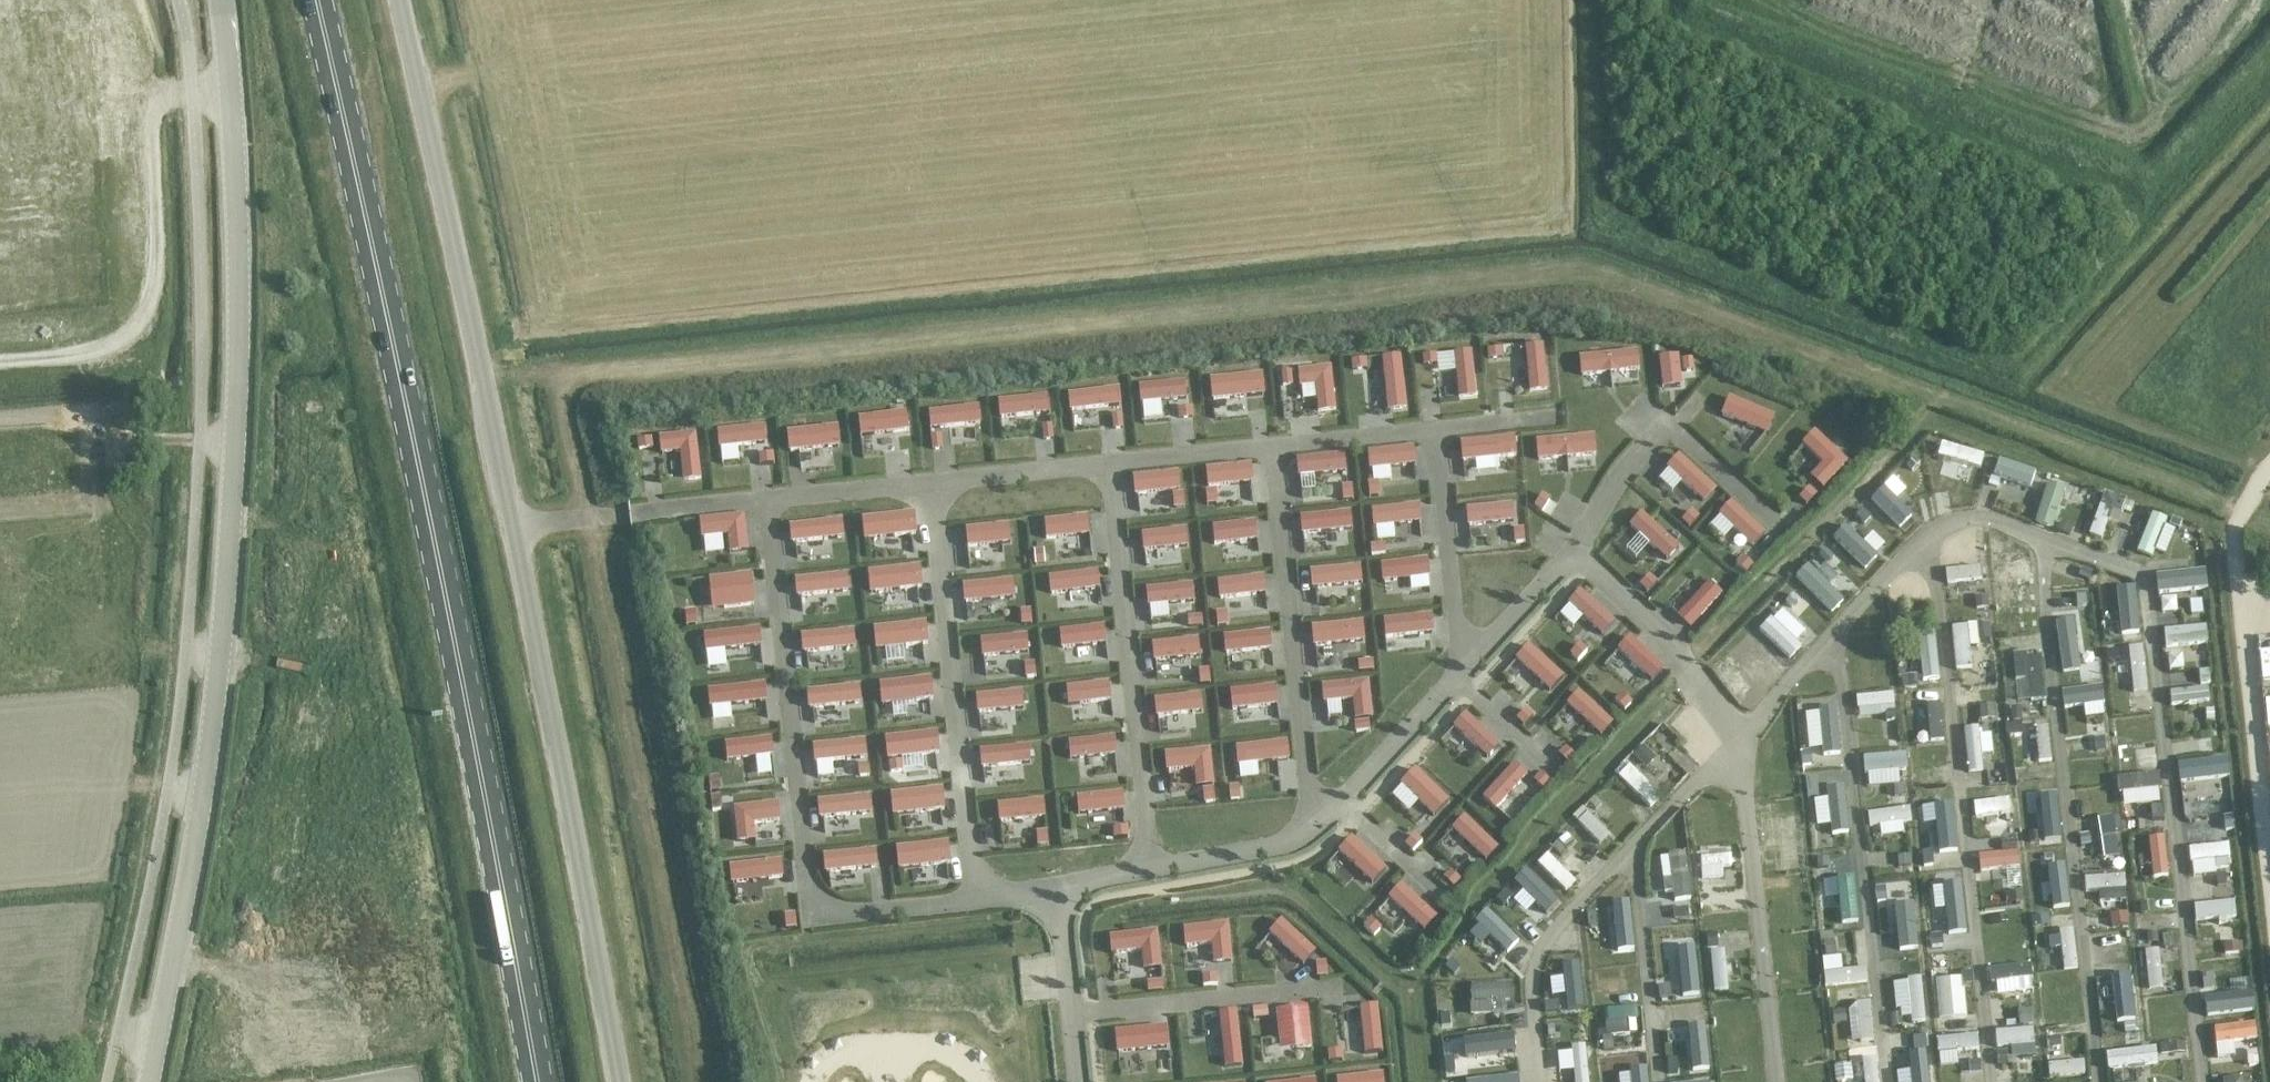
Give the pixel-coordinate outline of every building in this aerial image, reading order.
[(1529,393),(1546,392),(1543,345),(1525,347),(1529,393)] [(1640,371),(1637,351),(1578,358),(1581,378),(1640,371)] [(1502,363),(1501,352),(1487,353),(1487,364),(1502,363)] [(1471,354),(1454,356),(1458,403),(1476,402),(1471,354)] [(1381,358),(1388,413),(1406,410),(1400,356),(1381,358)] [(1659,358),(1662,389),(1681,387),(1678,356),(1659,358)] [(1436,359),(1422,360),(1423,370),(1436,369),(1436,359)] [(1693,362),(1683,363),(1684,376),(1694,376),(1693,362)] [(1366,374),(1365,363),(1352,363),(1352,374),(1366,374)] [(1330,367),(1298,371),(1299,388),(1315,387),(1318,414),(1335,412),(1330,367)] [(1291,389),(1290,373),(1281,374),(1282,390),(1291,389)] [(1265,397),(1262,374),(1209,380),(1211,401),(1265,397)] [(1185,384),(1138,388),(1140,406),(1187,402),(1185,384)] [(1121,406),(1119,388),(1068,394),(1070,412),(1121,406)] [(1047,398),(997,403),(999,422),(1049,418),(1047,398)] [(1721,417),(1766,436),(1773,417),(1728,399),(1721,417)] [(978,408),(927,414),(929,433),(980,427),(978,408)] [(1192,410),(1179,411),(1180,423),(1192,422),(1192,410)] [(906,413),(858,419),(860,437),(908,432),(906,413)] [(1120,417),(1111,418),(1113,434),(1122,433),(1120,417)] [(788,454),(841,448),(838,427),(786,434),(788,454)] [(765,429),(716,433),(718,452),(767,447),(765,429)] [(1052,429),(1042,430),(1044,446),(1054,445),(1052,429)] [(695,433),(659,438),(660,455),(679,453),(683,483),(700,481),(695,433)] [(1847,464),(1814,433),(1801,446),(1822,465),(1809,478),(1822,491),(1847,464)] [(1535,442),(1537,461),(1595,456),(1594,437),(1535,442)] [(940,454),(938,439),(929,440),(931,455),(940,454)] [(652,453),(651,440),(639,442),(640,455),(652,453)] [(1515,460),(1513,441),(1461,446),(1463,465),(1515,460)] [(1979,470),(1983,457),(1941,445),(1937,457),(1979,470)] [(1415,467),(1413,450),(1367,455),(1369,472),(1415,467)] [(1996,500),(2010,458),(1998,454),(1983,496),(1996,500)] [(1666,469),(1704,504),(1715,490),(1678,456),(1666,469)] [(772,457),(760,458),(761,468),(773,467),(772,457)] [(1343,458),(1296,464),(1298,481),(1345,475),(1343,458)] [(1206,489),(1253,484),(1251,465),(1205,470),(1206,489)] [(1899,510),(1929,477),(1918,467),(1888,500),(1899,510)] [(1132,478),(1134,497),(1180,492),(1178,473),(1132,478)] [(2051,530),(2064,491),(2048,485),(2034,525),(2051,530)] [(1379,500),(1377,486),(1368,487),(1370,501),(1379,500)] [(1352,504),(1351,490),(1342,490),(1343,504),(1352,504)] [(1817,500),(1809,492),(1799,502),(1806,510),(1817,500)] [(1214,494),(1205,495),(1207,509),(1216,508),(1214,494)] [(2088,536),(2100,541),(2111,510),(2120,513),(2124,502),(2104,494),(2088,536)] [(1551,503),(1543,497),(1535,509),(1543,515),(1551,503)] [(1183,512),(1182,499),(1171,499),(1172,513),(1183,512)] [(1512,505),(1465,509),(1467,528),(1514,522),(1512,505)] [(1766,538),(1732,505),(1720,517),(1754,550),(1766,538)] [(1420,526),(1419,509),(1372,513),(1373,529),(1420,526)] [(1350,514),(1301,521),(1304,539),(1352,533),(1350,514)] [(1699,522),(1691,515),(1682,525),(1690,532),(1699,522)] [(2151,515),(2136,553),(2151,559),(2166,521),(2151,515)] [(743,516),(699,521),(701,539),(727,536),(729,554),(748,551),(743,516)] [(914,517),(864,522),(866,543),(916,539),(914,517)] [(1046,540),(1089,536),(1087,517),(1044,522),(1046,540)] [(1668,563),(1679,551),(1642,518),(1631,530),(1668,563)] [(843,543),(842,524),(789,529),(791,547),(843,543)] [(966,548),(1010,544),(1008,526),(965,530),(966,548)] [(1255,526),(1211,530),(1213,549),(1257,544),(1255,526)] [(1524,547),(1524,532),(1514,532),(1513,547),(1524,547)] [(1187,552),(1185,534),(1143,537),(1144,555),(1187,552)] [(1857,566),(1866,557),(1843,535),(1834,544),(1857,566)] [(1386,558),(1385,548),(1371,549),(1372,560),(1386,558)] [(1044,568),(1043,552),(1034,553),(1035,569),(1044,568)] [(1752,568),(1744,561),(1737,568),(1745,575),(1752,568)] [(1430,582),(1428,563),(1380,567),(1382,585),(1430,582)] [(1813,564),(1797,579),(1830,613),(1839,604),(1824,589),(1831,582),(1813,564)] [(1980,581),(1980,568),(1945,572),(1945,584),(1980,581)] [(1362,589),(1360,569),(1311,574),(1313,594),(1362,589)] [(920,570),(868,575),(870,597),(923,592),(920,570)] [(2157,590),(2192,587),(2191,574),(2156,576),(2157,590)] [(751,575),(709,579),(712,611),(754,606),(751,575)] [(1099,594),(1097,575),(1050,579),(1052,598),(1099,594)] [(849,596),(847,578),(796,583),(798,601),(849,596)] [(1657,586),(1649,579),(1640,589),(1648,596),(1657,586)] [(1265,580),(1217,585),(1219,602),(1266,598),(1265,580)] [(1012,602),(1010,585),(963,589),(965,607),(1012,602)] [(1691,633),(1722,598),(1708,586),(1678,621),(1691,633)] [(2135,631),(2130,586),(2117,587),(2122,632),(2135,631)] [(1193,606),(1191,588),(1146,593),(1149,611),(1193,606)] [(1615,627),(1581,595),(1569,607),(1603,640),(1615,627)] [(1031,628),(1030,613),(1020,614),(1021,629),(1031,628)] [(697,630),(695,614),(685,615),(686,631),(697,630)] [(1225,616),(1215,618),(1217,631),(1227,630),(1225,616)] [(1432,617),(1384,623),(1386,643),(1434,636),(1432,617)] [(1203,631),(1203,619),(1187,620),(1188,632),(1203,631)] [(1801,648),(1770,619),(1759,631),(1790,661),(1801,648)] [(2096,633),(2094,620),(2052,623),(2053,636),(2096,633)] [(1365,642),(1362,623),(1311,628),(1313,648),(1365,642)] [(926,627),(874,633),(876,653),(928,648),(926,627)] [(1966,627),(1951,628),(1956,670),(1971,669),(1966,627)] [(2164,632),(2165,650),(2206,646),(2204,628),(2164,632)] [(1102,630),(1060,634),(1062,652),(1103,648),(1102,630)] [(763,651),(761,633),(704,637),(706,655),(763,651)] [(1938,680),(1933,633),(1917,634),(1922,682),(1938,680)] [(853,634),(801,640),(804,658),(856,653),(853,634)] [(1269,636),(1223,641),(1225,658),(1271,654),(1269,636)] [(1027,656),(1025,638),(981,643),(982,660),(1027,656)] [(1199,656),(1198,639),(1151,644),(1153,662),(1199,656)] [(1664,673),(1630,639),(1618,651),(1652,686),(1664,673)] [(1563,678),(1528,646),(1515,660),(1550,692),(1563,678)] [(2141,647),(2128,649),(2132,693),(2145,692),(2141,647)] [(1588,656),(1580,648),(1569,658),(1577,666),(1588,656)] [(1742,666),(1732,655),(1714,670),(1739,701),(1749,691),(1734,673),(1742,666)] [(2028,679),(2030,702),(2044,701),(2040,657),(2012,660),(2014,681),(2028,679)] [(1373,676),(1372,665),(1358,666),(1359,677),(1373,676)] [(1035,682),(1034,667),(1023,668),(1024,682),(1035,682)] [(1209,688),(1208,673),(1198,673),(1199,689),(1209,688)] [(1368,681),(1322,686),(1324,704),(1352,701),(1354,720),(1372,718),(1368,681)] [(932,682),(880,687),(882,709),(934,704),(932,682)] [(1109,686),(1065,690),(1067,709),(1111,705),(1109,686)] [(767,707),(766,688),(708,694),(710,712),(767,707)] [(2102,701),(2100,688),(2067,692),(2067,705),(2102,701)] [(2208,703),(2207,689),(2169,693),(2170,707),(2208,703)] [(1276,690),(1230,694),(1232,714),(1278,710),(1276,690)] [(859,691),(808,696),(809,714),(861,709),(859,691)] [(1601,736),(1613,724),(1578,691),(1566,705),(1601,736)] [(1894,707),(1893,694),(1856,698),(1856,710),(1894,707)] [(1023,713),(1021,695),(976,700),(978,718),(1023,713)] [(1632,708),(1621,697),(1614,703),(1625,715),(1632,708)] [(1201,717),(1199,698),(1154,703),(1156,721),(1201,717)] [(1926,706),(1930,743),(1943,742),(1940,705),(1926,706)] [(1840,755),(1835,708),(1818,710),(1823,757),(1840,755)] [(1533,720),(1525,713),(1515,723),(1523,730),(1533,720)] [(1499,750),(1464,718),(1452,731),(1487,763),(1499,750)] [(2038,763),(2051,762),(2047,727),(2035,728),(2038,763)] [(939,737),(885,741),(887,763),(941,759),(939,737)] [(1117,759),(1114,740),(1067,746),(1070,764),(1117,759)] [(775,761),(773,743),(726,747),(727,765),(775,761)] [(867,763),(865,743),(812,750),(815,770),(867,763)] [(1286,746),(1235,750),(1237,769),(1288,765),(1286,746)] [(1195,788),(1213,786),(1210,749),(1164,754),(1166,772),(1194,769),(1195,788)] [(1030,768),(1028,750),(981,754),(983,772),(1030,768)] [(1577,762),(1564,750),(1558,757),(1570,769),(1577,762)] [(1861,755),(1862,768),(1900,765),(1899,752),(1861,755)] [(1527,776),(1514,764),(1482,798),(1495,811),(1527,776)] [(1661,796),(1629,766),(1618,778),(1650,808),(1661,796)] [(869,779),(868,767),(859,768),(860,780),(869,779)] [(903,777),(902,767),(891,767),(892,778),(903,777)] [(1449,802),(1415,769),(1400,785),(1433,817),(1449,802)] [(2160,790),(2158,775),(2115,779),(2117,795),(2160,790)] [(1551,788),(1539,778),(1532,785),(1544,795),(1551,788)] [(720,794),(719,779),(709,780),(710,794),(720,794)] [(2220,779),(2178,784),(2179,801),(2222,796),(2220,779)] [(1238,790),(1229,791),(1230,806),(1240,805),(1238,790)] [(2058,827),(2054,790),(2040,792),(2044,829),(2058,827)] [(944,792),(892,798),(894,820),(946,815),(944,792)] [(1213,808),(1213,793),(1204,794),(1205,808),(1213,808)] [(1123,796),(1077,800),(1078,819),(1124,815),(1123,796)] [(721,815),(720,800),(711,801),(712,815),(721,815)] [(872,818),(870,800),(819,805),(820,823),(872,818)] [(1043,800),(997,805),(999,822),(1045,817),(1043,800)] [(1973,804),(1974,819),(2009,814),(2008,800),(1973,804)] [(780,821),(778,803),(733,808),(737,843),(755,841),(753,824),(780,821)] [(1867,815),(1869,828),(1911,823),(1909,809),(1867,815)] [(1952,813),(1938,815),(1942,852),(1956,851),(1952,813)] [(1609,836),(1587,814),(1577,823),(1600,846),(1609,836)] [(1498,849),(1463,817),(1452,830),(1485,862),(1498,849)] [(2097,820),(2102,861),(2118,858),(2113,817),(2097,820)] [(1130,842),(1129,832),(1112,833),(1113,843),(1130,842)] [(1047,850),(1046,834),(1036,835),(1037,851),(1047,850)] [(1385,870),(1351,838),(1338,852),(1372,884),(1385,870)] [(1423,847),(1415,838),(1405,848),(1412,856),(1423,847)] [(2163,838),(2148,840),(2152,879),(2167,877),(2163,838)] [(2189,864),(2229,860),(2227,845),(2188,849),(2189,864)] [(950,869),(948,847),(897,852),(899,874),(950,869)] [(1684,853),(1668,855),(1674,902),(1690,900),(1684,853)] [(2017,853),(1978,857),(1979,872),(2019,869),(2017,853)] [(877,873),(875,854),(824,859),(825,878),(877,873)] [(2051,856),(2054,895),(2067,895),(2063,855),(2051,856)] [(1538,865),(1564,891),(1574,883),(1548,856),(1538,865)] [(783,883),(781,865),(730,870),(731,888),(783,883)] [(1947,907),(1961,906),(1958,871),(1945,872),(1947,907)] [(1460,885),(1450,875),(1442,883),(1452,893),(1460,885)] [(2098,892),(2099,903),(2125,902),(2123,877),(2084,879),(2085,892),(2098,892)] [(1401,884),(1388,898),(1424,931),(1437,918),(1401,884)] [(1510,896),(1501,907),(1527,928),(1536,919),(1510,896)] [(2234,918),(2233,903),(2193,906),(2194,922),(2234,918)] [(795,924),(793,909),(784,911),(786,925),(795,924)] [(1600,915),(1586,916),(1591,962),(1604,961),(1600,915)] [(1281,920),(1269,934),(1304,966),(1315,953),(1281,920)] [(1382,933),(1372,923),(1364,931),(1374,942),(1382,933)] [(1228,924),(1183,929),(1185,948),(1211,945),(1213,964),(1232,962),(1228,924)] [(1656,930),(1657,948),(1695,943),(1694,927),(1656,930)] [(2072,931),(2059,932),(2063,971),(2077,970),(2072,931)] [(1157,932),(1109,937),(1111,954),(1141,951),(1143,971),(1161,969),(1157,932)] [(1465,962),(1513,975),(1517,960),(1469,947),(1465,962)] [(2144,953),(2148,991),(2162,990),(2158,951),(2144,953)] [(1727,992),(1724,952),(1710,953),(1713,993),(1727,992)] [(1583,994),(1583,960),(1572,960),(1572,968),(1547,968),(1547,981),(1573,980),(1573,994),(1583,994)] [(2198,963),(2202,1006),(2215,1005),(2213,979),(2229,978),(2228,960),(2198,963)] [(1325,966),(1315,967),(1316,981),(1326,980),(1325,966)] [(2031,980),(2030,966),(1989,971),(1990,984),(2031,980)] [(1823,974),(1824,988),(1867,983),(1865,970),(1823,974)] [(1216,989),(1215,978),(1200,980),(1201,991),(1216,989)] [(1920,979),(1907,980),(1911,1024),(1924,1023),(1920,979)] [(1939,1021),(1953,1020),(1949,980),(1935,981),(1939,1021)] [(1162,993),(1160,983),(1146,986),(1147,996),(1162,993)] [(1514,1002),(1513,985),(1470,987),(1471,1003),(1514,1002)] [(2135,1004),(2135,990),(2097,993),(2098,1007),(2135,1004)] [(1873,1042),(1869,1003),(1856,1004),(1860,1043),(1873,1042)] [(1364,1054),(1382,1052),(1377,1006),(1359,1008),(1364,1054)] [(1603,1024),(1605,1024),(1606,1037),(1629,1035),(1628,1020),(1637,1020),(1637,1008),(1603,1010),(1603,1024)] [(1268,1023),(1267,1011),(1252,1013),(1253,1024),(1268,1023)] [(1310,1053),(1306,1012),(1276,1015),(1280,1056),(1310,1053)] [(1243,1071),(1237,1015),(1219,1017),(1225,1073),(1243,1071)] [(2255,1041),(2253,1025),(2214,1029),(2215,1046),(2255,1041)] [(1167,1052),(1165,1030),(1113,1035),(1115,1057),(1167,1052)] [(1667,1049),(1698,1045),(1701,1064),(1712,1062),(1708,1030),(1665,1035),(1667,1049)] [(2033,1045),(2032,1030),(1995,1033),(1995,1049),(2033,1045)] [(1519,1047),(1518,1033),(1472,1038),(1474,1051),(1519,1047)] [(1936,1040),(1937,1054),(1978,1050),(1977,1036),(1936,1040)] [(1574,1081),(1588,1081),(1585,1046),(1571,1047),(1574,1081)] [(2107,1071),(2156,1065),(2154,1049),(2106,1055),(2107,1071)] [(1342,1055),(1326,1057),(1327,1068),(1343,1067),(1342,1055)] [(1861,1061),(1864,1081),(1877,1081),(1875,1059),(1861,1061)] [(1641,1075),(1640,1060),(1604,1064),(1606,1078),(1641,1075)] [(2084,1076),(2083,1063),(2048,1066),(2048,1079),(2084,1076)]
